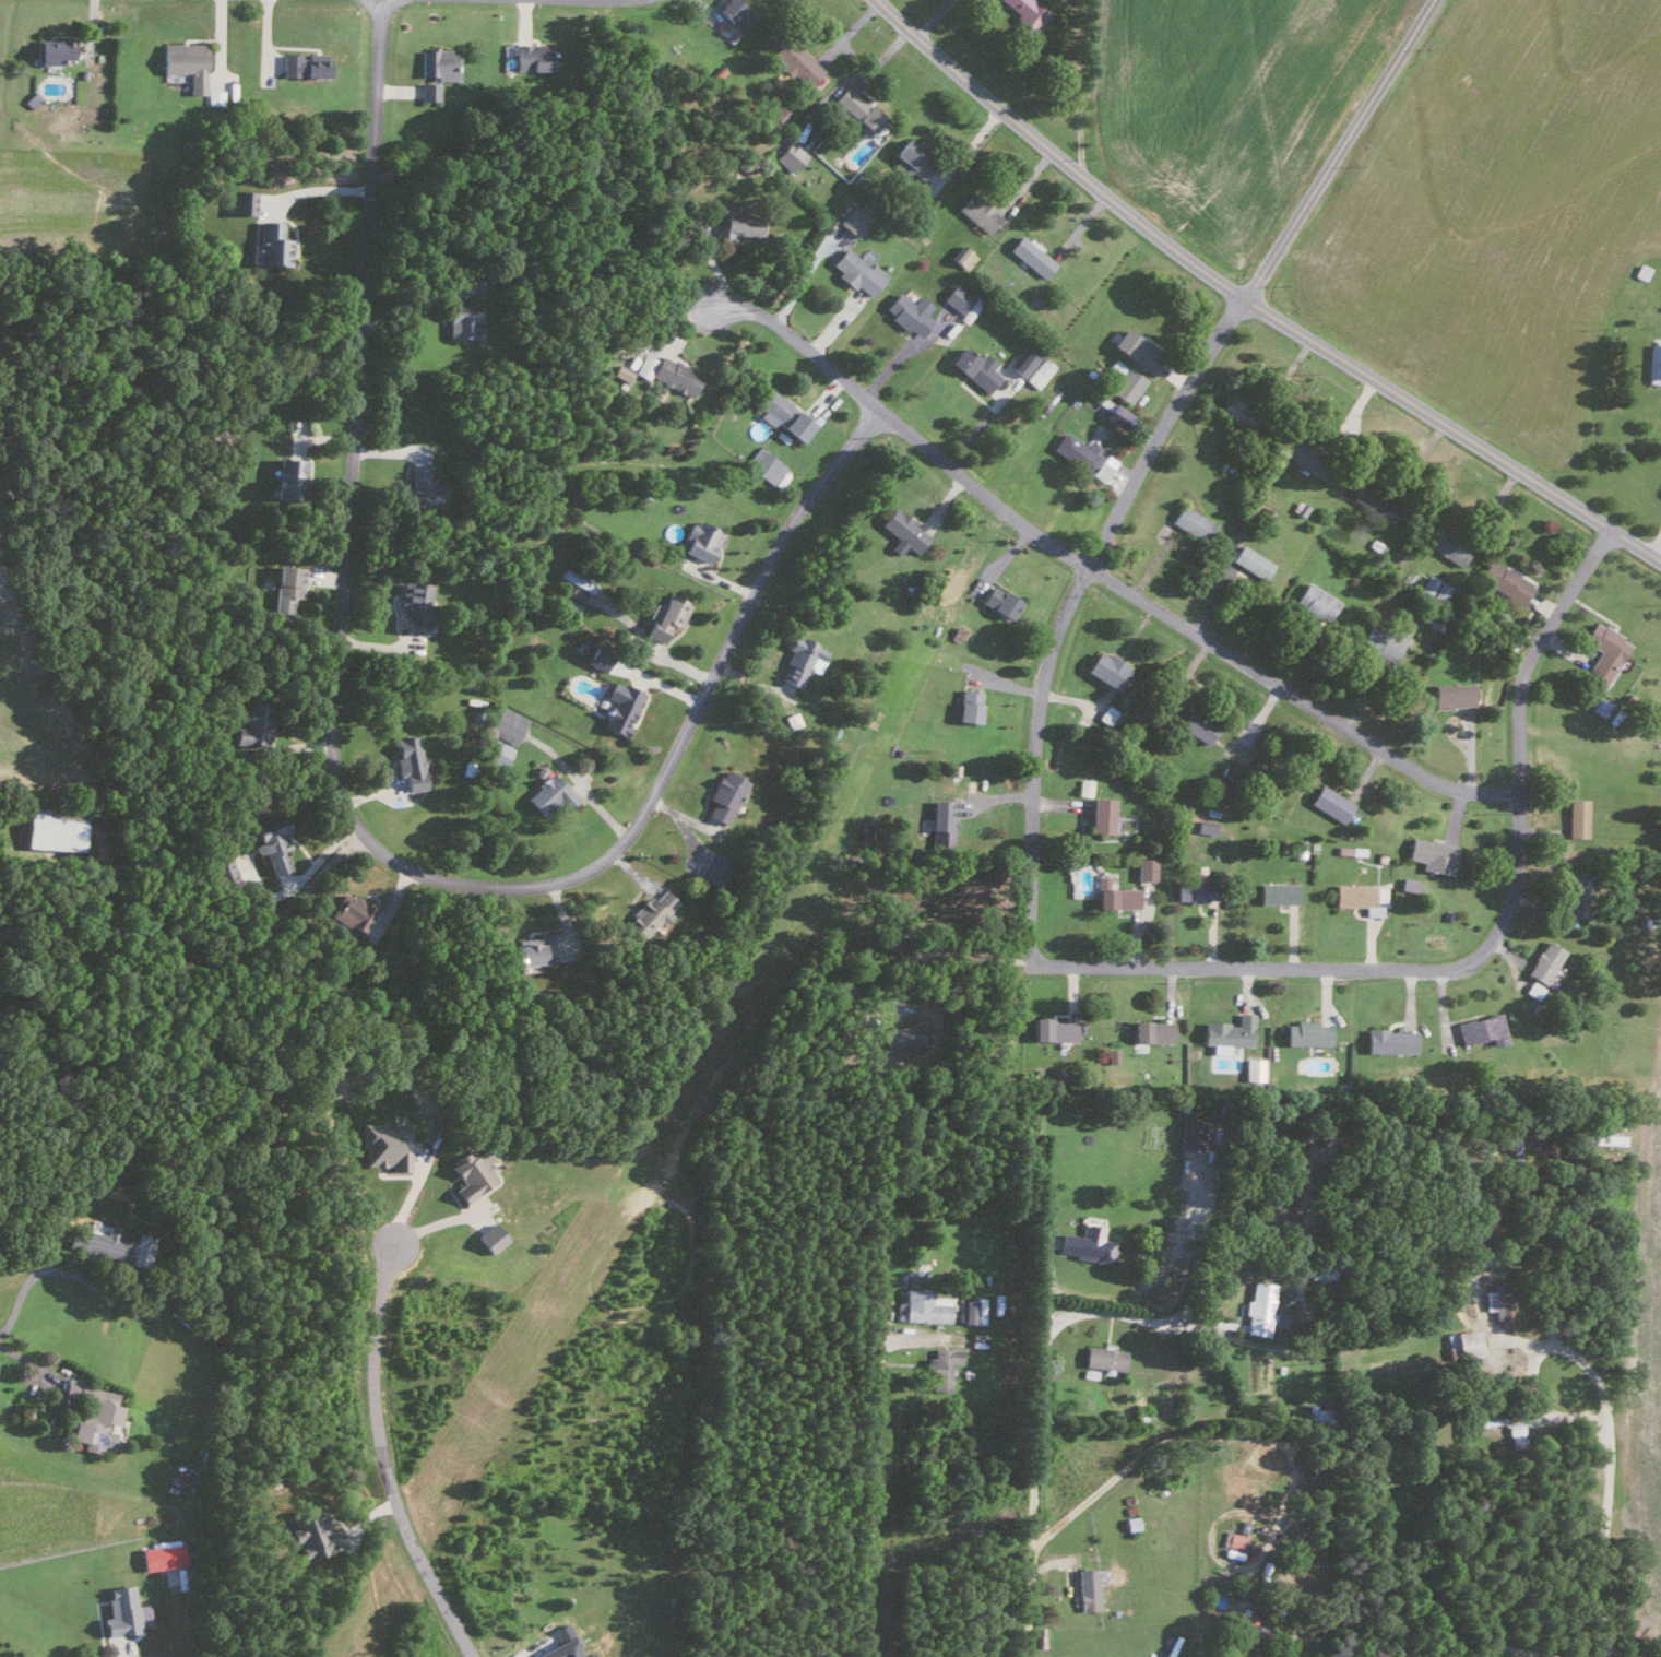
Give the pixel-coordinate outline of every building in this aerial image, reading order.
[(735,0),(721,0),(714,6),(728,21),(716,31),(728,44),(754,20),(735,0)] [(1034,0),(995,0),(1035,30),(1049,11),(1034,0)] [(769,53),(805,86),(820,69),(785,36),(769,53)] [(32,62),(56,63),(56,57),(72,58),(73,41),(33,39),(32,62)] [(204,43),(159,42),(158,72),(187,72),(186,93),(203,93),(204,43)] [(546,43),(510,42),(510,69),(545,70),(546,43)] [(419,48),(417,99),(437,100),(438,79),(455,79),(456,49),(419,48)] [(279,75),(323,76),(324,58),(316,58),(317,52),(304,51),(304,53),(279,53),(279,75)] [(868,132),(881,118),(844,84),(831,97),(868,132)] [(762,116),(777,127),(788,111),(773,101),(762,116)] [(929,167),(920,158),(923,154),(903,136),(888,152),(918,179),(929,167)] [(771,154),(786,171),(803,155),(788,139),(771,154)] [(254,190),(230,189),(230,213),(253,214),(254,190)] [(999,214),(967,190),(953,209),(986,232),(999,214)] [(868,208),(859,199),(838,221),(854,237),(869,221),(862,215),(868,208)] [(757,234),(758,213),(715,211),(714,238),(729,238),(729,233),(757,234)] [(253,263),(286,264),(287,238),(279,237),(280,220),(255,219),(253,263)] [(1054,260),(1016,234),(1005,250),(1043,276),(1054,260)] [(964,269),(975,255),(960,244),(949,259),(964,269)] [(829,263),(839,271),(835,276),(851,288),(854,284),(869,296),(886,274),(870,261),(867,265),(843,246),(829,263)] [(940,298),(959,314),(972,297),(952,282),(940,298)] [(931,320),(923,313),(930,305),(916,293),(908,302),(896,291),(880,309),(904,331),(907,327),(917,336),(931,320)] [(445,337),(480,337),(480,320),(474,321),(474,309),(445,310),(445,337)] [(1150,372),(1110,343),(1122,326),(1125,329),(1125,328),(1138,336),(1137,338),(1138,339),(1139,338),(1163,355),(1150,372)] [(1660,383),(1660,343),(1648,343),(1646,382),(1660,383)] [(1040,354),(1028,344),(1008,367),(1019,377),(1040,354)] [(976,357),(959,345),(946,363),(987,391),(998,375),(990,370),(996,362),(980,351),(976,357)] [(632,372),(646,379),(647,376),(689,395),(698,373),(657,354),(655,359),(641,352),(632,372)] [(1024,380),(1036,389),(1055,366),(1043,356),(1024,380)] [(1117,376),(1109,388),(1129,402),(1145,379),(1113,357),(1105,369),(1117,376)] [(626,381),(631,370),(614,363),(610,374),(626,381)] [(810,422),(766,387),(753,404),(760,410),(756,415),(770,426),(773,422),(796,440),(810,422)] [(1217,412),(1227,393),(1243,402),(1242,405),(1265,418),(1253,435),(1217,412)] [(1317,472),(1325,450),(1290,436),(1281,458),(1317,472)] [(785,466),(758,446),(744,464),(771,485),(785,466)] [(303,458),(275,457),(274,481),(272,481),(271,498),(296,498),(296,482),(302,482),(303,458)] [(427,462),(408,461),(404,503),(440,506),(442,482),(425,480),(427,462)] [(1390,517),(1397,498),(1356,483),(1349,502),(1390,517)] [(1168,521),(1200,541),(1211,523),(1180,503),(1168,521)] [(877,524),(914,552),(928,534),(890,506),(877,524)] [(1258,515),(1269,520),(1273,511),(1262,506),(1258,515)] [(691,519),(677,549),(706,562),(720,532),(691,519)] [(1424,548),(1462,565),(1470,547),(1433,529),(1424,548)] [(1272,562),(1237,544),(1229,561),(1263,578),(1272,562)] [(1532,585),(1487,560),(1476,578),(1521,604),(1532,585)] [(302,566),(273,565),(271,612),(291,613),(292,597),(301,597),(302,566)] [(582,602),(591,583),(559,568),(555,576),(570,583),(565,594),(582,602)] [(1418,591),(1443,601),(1450,585),(1437,581),(1438,579),(1425,573),(1418,591)] [(1292,601),(1325,622),(1338,601),(1305,580),(1292,601)] [(399,611),(402,611),(401,635),(425,635),(426,583),(399,582),(399,611)] [(1007,618),(1017,600),(989,584),(978,603),(1007,618)] [(642,634),(659,642),(668,622),(677,627),(688,603),(665,592),(659,605),(652,602),(645,617),(649,619),(642,634)] [(580,604),(565,597),(561,606),(576,613),(580,604)] [(1404,637),(1369,620),(1357,644),(1393,661),(1404,637)] [(1600,692),(1629,642),(1592,620),(1580,639),(1598,650),(1579,680),(1600,692)] [(798,687),(810,656),(820,660),(825,648),(793,636),(776,679),(798,687)] [(576,641),(578,653),(586,652),(585,640),(576,641)] [(610,648),(589,641),(582,663),(603,670),(610,648)] [(1126,665),(1095,649),(1083,672),(1114,688),(1126,665)] [(642,692),(609,679),(602,697),(610,700),(600,726),(624,736),(642,692)] [(1473,705),(1473,684),(1432,683),(1432,704),(1473,705)] [(948,703),(947,720),(976,721),(977,689),(957,688),(957,704),(948,703)] [(1603,716),(1610,702),(1598,696),(1591,709),(1603,716)] [(270,702),(250,700),(249,710),(237,709),(236,726),(233,726),(231,742),(265,745),(270,702)] [(1096,718),(1110,727),(1119,712),(1105,703),(1096,718)] [(514,745),(526,718),(499,706),(487,732),(514,745)] [(1215,725),(1183,710),(1175,728),(1207,743),(1215,725)] [(783,716),(788,729),(800,724),(795,711),(783,716)] [(392,738),(396,776),(402,775),(404,791),(424,788),(418,735),(392,738)] [(502,767),(509,746),(489,739),(481,760),(502,767)] [(704,815),(725,825),(745,780),(720,769),(706,798),(711,800),(704,815)] [(576,799),(551,771),(522,798),(538,816),(555,800),(564,810),(576,799)] [(1092,779),(1079,778),(1077,795),(1090,796),(1092,779)] [(1307,804),(1341,822),(1352,802),(1317,784),(1307,804)] [(1110,833),(1111,798),(1090,797),(1088,832),(1110,833)] [(1585,798),(1566,799),(1567,836),(1586,836),(1585,798)] [(928,846),(952,847),(953,800),(929,800),(928,846)] [(83,809),(27,807),(26,847),(82,849),(83,809)] [(289,867),(283,851),(289,849),(283,833),(288,831),(281,814),(245,828),(255,854),(261,851),(270,874),(289,867)] [(1214,821),(1196,819),(1195,832),(1213,833),(1214,821)] [(1455,846),(1410,835),(1404,858),(1421,861),(1419,868),(1448,875),(1455,846)] [(1336,854),(1363,855),(1364,847),(1336,846),(1336,854)] [(258,875),(249,849),(218,861),(224,875),(234,872),(238,883),(258,875)] [(694,878),(714,888),(728,860),(707,850),(694,878)] [(1136,879),(1155,879),(1155,858),(1136,857),(1136,879)] [(1566,914),(1587,915),(1589,872),(1567,871),(1566,914)] [(1108,876),(1095,875),(1094,907),(1137,908),(1138,888),(1108,887),(1108,876)] [(1399,888),(1417,892),(1420,880),(1402,876),(1399,888)] [(1214,881),(1174,879),(1174,900),(1214,901),(1214,881)] [(1295,883),(1257,882),(1257,902),(1295,903),(1295,883)] [(1332,905),(1363,906),(1363,914),(1379,914),(1379,902),(1384,902),(1384,885),(1333,884),(1332,905)] [(623,921),(641,939),(667,914),(664,911),(674,902),(659,886),(623,921)] [(329,919),(363,933),(374,905),(340,891),(329,919)] [(561,960),(557,931),(538,934),(539,942),(511,946),(513,966),(561,960)] [(1564,951),(1544,939),(1524,974),(1544,985),(1564,951)] [(1543,988),(1530,980),(1523,992),(1536,999),(1543,988)] [(1251,1045),(1252,1013),(1236,1012),(1236,1023),(1201,1022),(1200,1044),(1251,1045)] [(1505,1042),(1498,1013),(1454,1023),(1459,1044),(1488,1037),(1490,1046),(1505,1042)] [(1030,1040),(1074,1041),(1075,1020),(1030,1019),(1030,1040)] [(1284,1045),(1329,1046),(1329,1024),(1315,1024),(1315,1020),(1293,1020),(1293,1024),(1284,1024),(1284,1045)] [(1129,1042),(1171,1043),(1172,1022),(1130,1021),(1129,1042)] [(1414,1030),(1364,1029),(1364,1053),(1414,1054),(1414,1030)] [(1116,1049),(1104,1048),(1104,1066),(1116,1066),(1116,1049)] [(1262,1058),(1244,1058),(1243,1080),(1261,1080),(1262,1058)] [(1204,1122),(1181,1120),(1178,1149),(1202,1151),(1204,1122)] [(358,1122),(359,1166),(388,1165),(388,1172),(407,1171),(406,1121),(358,1122)] [(451,1190),(460,1203),(496,1180),(485,1162),(490,1158),(483,1147),(469,1156),(466,1151),(446,1163),(459,1184),(451,1190)] [(506,1241),(492,1222),(473,1236),(487,1255),(506,1241)] [(131,1260),(134,1241),(117,1238),(119,1227),(105,1225),(103,1233),(74,1228),(70,1250),(131,1260)] [(1110,1263),(1113,1241),(1059,1233),(1056,1255),(1110,1263)] [(1499,1329),(1510,1328),(1508,1281),(1491,1281),(1491,1291),(1483,1291),(1483,1308),(1493,1308),(1493,1320),(1499,1320),(1499,1329)] [(1242,1333),(1267,1336),(1268,1325),(1284,1327),(1285,1314),(1270,1312),(1273,1284),(1250,1282),(1248,1299),(1245,1299),(1242,1333)] [(930,1289),(902,1288),(902,1302),(894,1302),(894,1320),(949,1322),(950,1297),(930,1296),(930,1289)] [(982,1323),(983,1298),(961,1297),(961,1311),(955,1311),(955,1322),(982,1323)] [(1445,1332),(1446,1358),(1477,1357),(1476,1331),(1445,1332)] [(1082,1366),(1122,1370),(1124,1350),(1083,1346),(1082,1366)] [(949,1363),(959,1363),(960,1349),(932,1348),(931,1357),(925,1357),(923,1388),(948,1389),(949,1363)] [(116,1393),(64,1380),(61,1394),(92,1401),(89,1414),(76,1411),(69,1440),(82,1443),(81,1449),(98,1453),(100,1445),(111,1448),(114,1434),(103,1431),(105,1422),(117,1425),(122,1406),(113,1404),(116,1393)] [(1507,1423),(1507,1443),(1520,1443),(1521,1423),(1507,1423)] [(317,1506),(288,1516),(295,1538),(303,1561),(342,1546),(336,1528),(326,1531),(317,1506)] [(1243,1535),(1224,1531),(1220,1545),(1240,1549),(1243,1535)] [(141,1571),(183,1563),(179,1543),(137,1551),(141,1571)] [(1098,1608),(1097,1567),(1077,1567),(1078,1609),(1098,1608)] [(102,1637),(138,1632),(131,1585),(103,1589),(107,1618),(99,1619),(102,1637)] [(566,1621),(550,1627),(556,1640),(539,1647),(542,1656),(539,1656),(581,1656),(566,1621)] [(1247,1636),(1250,1625),(1241,1623),(1232,1656),(1253,1656),(1258,1639),(1247,1636)]
